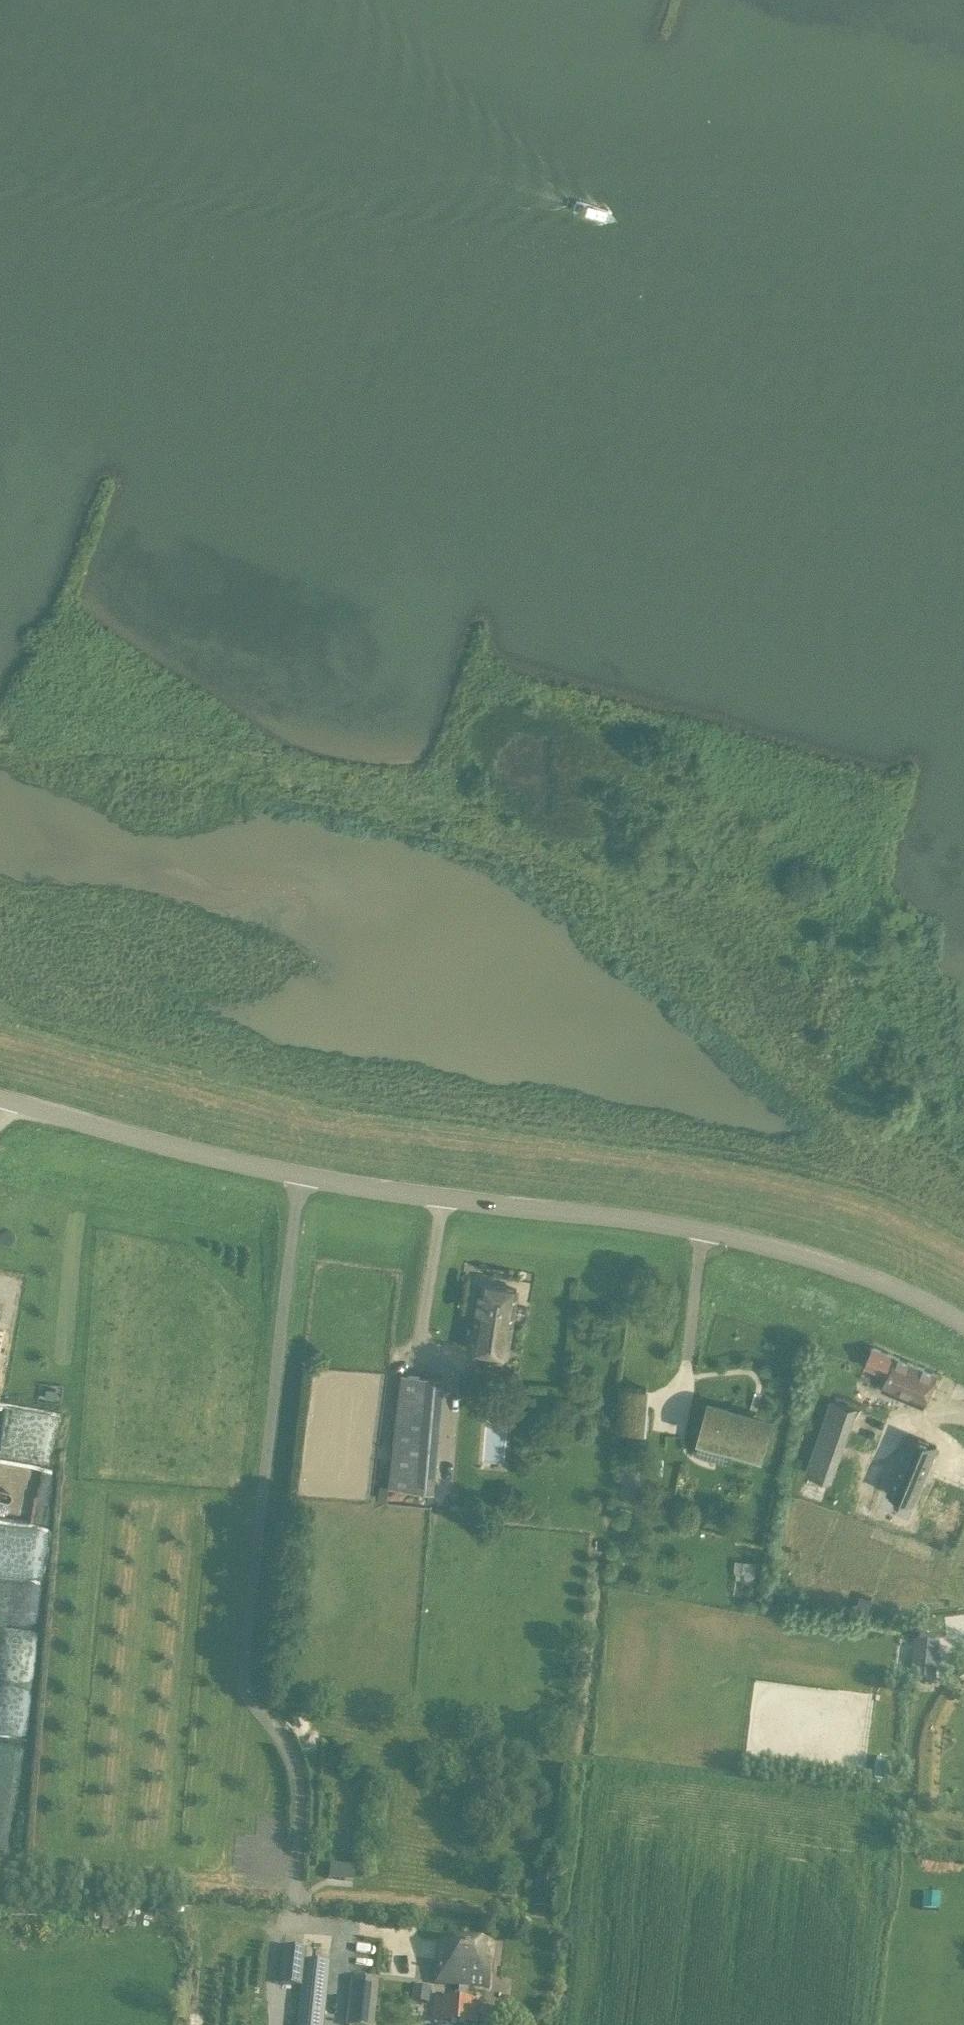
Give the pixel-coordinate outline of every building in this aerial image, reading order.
[(479,1282),(470,1346),(506,1351),(516,1288),(479,1282)] [(874,1346),(860,1378),(925,1405),(938,1373),(874,1346)] [(378,1485),(377,1497),(387,1498),(388,1485),(433,1489),(443,1376),(400,1372),(386,1486),(378,1485)] [(647,1387),(624,1385),(621,1426),(644,1427),(647,1387)] [(708,1404),(702,1424),(717,1428),(715,1436),(762,1450),(770,1422),(708,1404)] [(824,1423),(807,1471),(830,1479),(847,1431),(824,1423)] [(912,1435),(890,1490),(914,1501),(922,1482),(926,1472),(937,1445),(912,1435)] [(45,1577),(51,1524),(44,1523),(52,1464),(0,1457),(0,1571),(45,1577)] [(757,1570),(757,1559),(738,1558),(737,1569),(757,1570)] [(914,1643),(913,1655),(921,1655),(919,1679),(931,1680),(935,1681),(935,1678),(938,1645),(914,1643)] [(29,1740),(30,1715),(0,1714),(0,1728),(11,1729),(10,1740),(29,1740)] [(357,1879),(357,1865),(331,1864),(331,1878),(357,1879)] [(461,1988),(466,1988),(489,1990),(493,1944),(438,1940),(434,1986),(461,1988)] [(280,1985),(302,1988),(298,2024),(323,2024),(329,1965),(304,1963),(305,1951),(284,1949),(280,1985)] [(350,1979),(346,2024),(375,2024),(379,1981),(350,1979)] [(414,1987),(412,2002),(427,2004),(429,1989),(414,1987)] [(482,2003),(467,2002),(469,1989),(459,1988),(458,2001),(435,1998),(433,2022),(462,2024),(477,2024),(478,2008),(482,2009),(482,2006),(482,2003)]
